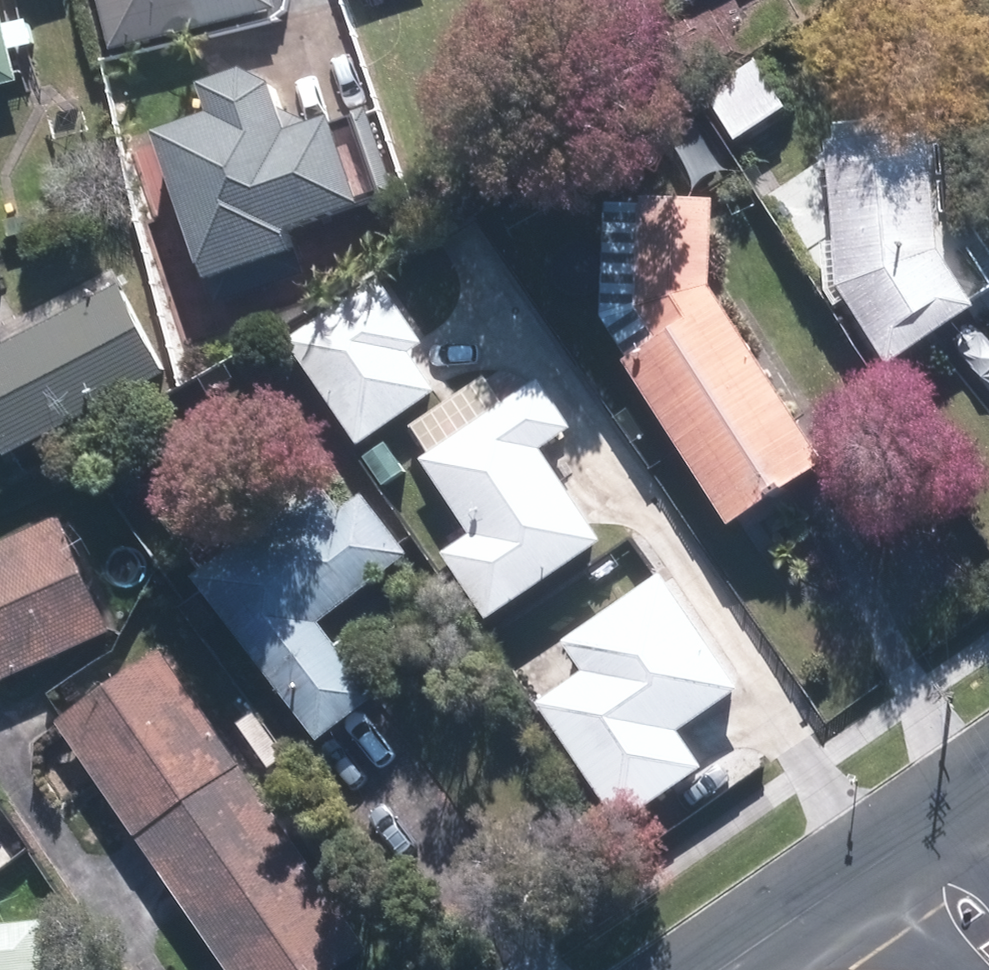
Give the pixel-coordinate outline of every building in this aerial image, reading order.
[(28,78),(8,0),(0,0),(0,84),(28,78)] [(123,46),(288,6),(286,0),(111,0),(123,46)] [(744,139),(796,104),(764,57),(712,92),(744,139)] [(387,149),(361,69),(306,87),(333,167),(387,149)] [(849,283),(900,359),(988,302),(988,298),(953,247),(942,128),(836,138),(849,283)] [(744,520),(840,455),(724,282),(726,195),(649,194),(647,303),(667,334),(633,357),(744,520)] [(177,369),(131,280),(0,347),(0,416),(18,451),(177,369)] [(430,455),(482,532),(455,550),(498,614),(615,536),(553,444),(583,424),(550,375),(430,455)] [(333,617),(420,549),(349,460),(206,572),(335,736),(391,691),(333,617)] [(0,544),(0,683),(122,627),(69,513),(0,544)] [(64,718),(245,969),(338,969),(378,942),(167,645),(64,718)] [(0,918),(0,969),(61,969),(55,913),(0,918)]
